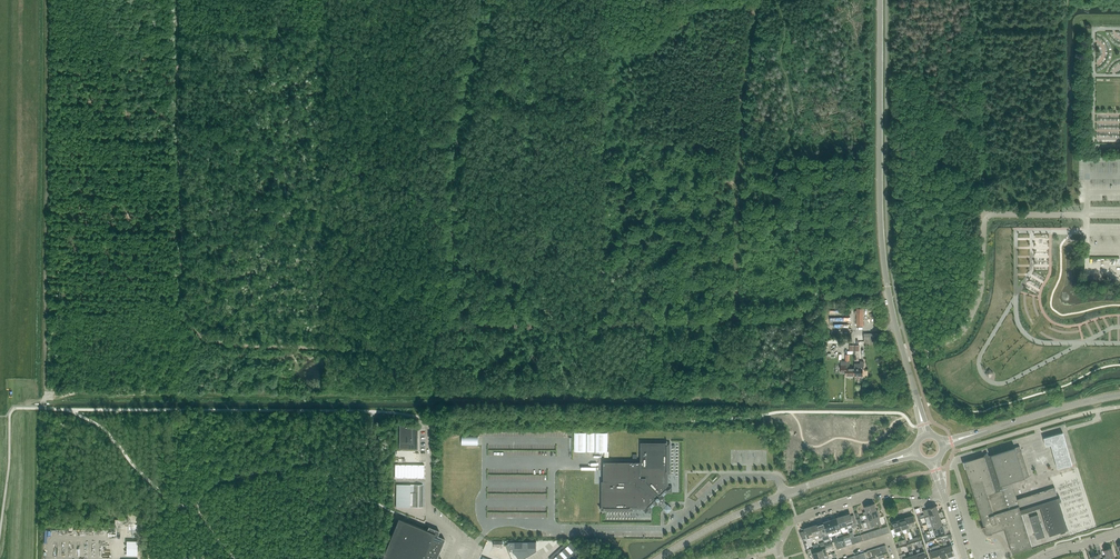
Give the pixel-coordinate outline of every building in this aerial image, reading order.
[(864,334),(864,341),(879,341),(879,333),(864,334)] [(840,361),(840,365),(841,365),(841,373),(846,373),(846,376),(854,376),(854,369),(849,369),(849,365),(849,361),(845,361),(840,361)] [(854,369),(854,376),(863,376),(863,369),(864,369),(864,361),(860,361),(860,364),(854,364),(854,369)] [(989,369),(984,373),(989,378),(994,374),(989,369)] [(399,424),(399,449),(417,449),(417,427),(412,427),(412,424),(399,424)] [(574,432),(574,451),(607,451),(607,432),(574,432)] [(1043,438),(1046,446),(1050,445),(1057,469),(1072,465),(1063,432),(1043,438)] [(462,436),(461,445),(478,445),(478,436),(462,436)] [(670,442),(640,442),(640,462),(603,462),(603,481),(601,481),(601,508),(601,511),(606,511),(621,511),(621,509),(645,509),(645,513),(651,513),(651,508),(655,504),(656,505),(661,505),(664,502),(664,497),(663,496),(667,492),(672,492),(672,486),(668,486),(668,462),(670,462),(670,442)] [(986,535),(1004,529),(1008,541),(1010,549),(1012,553),(1032,547),(1021,514),(1040,508),(1049,536),(1068,530),(1059,502),(1061,501),(1059,497),(1058,497),(1054,487),(1017,499),(1011,482),(1029,476),(1019,446),(988,456),(987,453),(986,453),(985,454),(984,455),(984,456),(975,458),(976,458),(964,462),(969,479),(986,535)] [(422,485),(413,484),(413,492),(410,492),(410,485),(396,484),(396,507),(410,508),(410,506),(413,506),(413,507),(422,507),(422,485)] [(668,504),(667,505),(664,502),(661,505),(664,508),(663,509),(668,513),(672,509),(668,504)] [(867,513),(876,510),(874,504),(864,507),(866,511),(863,512),(864,515),(865,515),(867,514),(867,513)] [(929,515),(938,512),(936,506),(927,509),(923,510),(924,514),(920,515),(920,514),(917,515),(918,519),(925,517),(929,515)] [(864,515),(862,516),(863,519),(864,519),(864,521),(865,522),(866,522),(869,521),(869,520),(878,517),(876,510),(867,513),(867,514),(864,515)] [(846,525),(847,525),(848,528),(849,531),(852,529),(851,527),(857,525),(854,516),(850,517),(849,512),(845,514),(845,515),(843,516),(846,525)] [(941,519),(938,512),(929,515),(925,517),(927,524),(931,522),(941,519)] [(1037,514),(1029,517),(1037,539),(1045,537),(1037,514)] [(846,525),(843,516),(836,518),(839,527),(840,527),(841,530),(847,529),(848,528),(847,525),(846,525)] [(908,528),(909,527),(913,526),(914,530),(917,529),(913,516),(905,518),(908,528)] [(869,520),(869,521),(866,522),(868,528),(871,527),(881,524),(878,517),(869,520)] [(406,521),(398,518),(381,558),(439,558),(440,557),(437,556),(444,539),(437,536),(439,531),(428,527),(427,530),(406,521)] [(839,527),(836,518),(830,520),(833,530),(834,529),(835,532),(841,530),(840,527),(839,527)] [(908,528),(905,518),(898,520),(902,530),(906,528),(907,532),(910,531),(909,527),(908,528)] [(931,522),(932,526),(928,528),(929,531),(933,529),(943,526),(941,519),(931,522)] [(833,530),(830,520),(823,522),(826,532),(827,531),(828,534),(832,533),(835,532),(834,529),(833,530)] [(902,530),(898,520),(892,522),(895,532),(899,531),(900,535),(903,534),(902,530)] [(826,532),(823,522),(822,521),(819,522),(820,523),(817,524),(820,534),(821,533),(822,537),(828,535),(828,534),(827,531),(826,532)] [(813,525),(810,526),(813,536),(815,535),(818,534),(819,537),(822,537),(821,533),(820,534),(817,524),(816,524),(816,523),(812,524),(813,525)] [(810,526),(810,525),(806,526),(806,527),(803,528),(804,531),(800,533),(802,540),(807,538),(806,538),(811,537),(812,540),(816,539),(815,535),(813,536),(810,526)] [(933,529),(929,531),(930,535),(931,537),(935,536),(935,537),(939,536),(939,535),(945,533),(944,531),(945,531),(944,526),(943,526),(933,529)] [(884,527),(875,530),(877,536),(886,533),(884,527)] [(871,538),(869,532),(863,534),(865,540),(871,538)] [(941,537),(942,539),(944,547),(948,557),(954,555),(951,545),(947,546),(945,540),(949,538),(948,535),(941,537)] [(852,544),(850,538),(844,540),(846,546),(852,544)] [(126,541),(126,555),(137,555),(137,541),(126,541)] [(518,558),(524,558),(536,552),(536,541),(508,542),(518,558)] [(553,558),(579,558),(583,555),(571,542),(566,547),(563,550),(553,558)] [(566,547),(564,544),(549,558),(553,558),(566,547)] [(812,553),(814,558),(818,558),(824,557),(824,556),(827,555),(826,551),(826,550),(834,547),(832,544),(825,546),(825,548),(822,550),(812,553)] [(873,549),(875,555),(887,551),(885,545),(873,549)] [(938,550),(936,545),(929,548),(931,553),(929,554),(930,558),(941,558),(938,549),(938,550)] [(944,547),(940,549),(939,545),(936,545),(938,550),(938,549),(941,558),(948,557),(944,547)] [(1103,558),(1115,558),(1112,548),(1104,550),(1106,557),(1103,558)] [(919,558),(927,558),(924,552),(920,553),(919,549),(916,550),(917,554),(919,558)]
